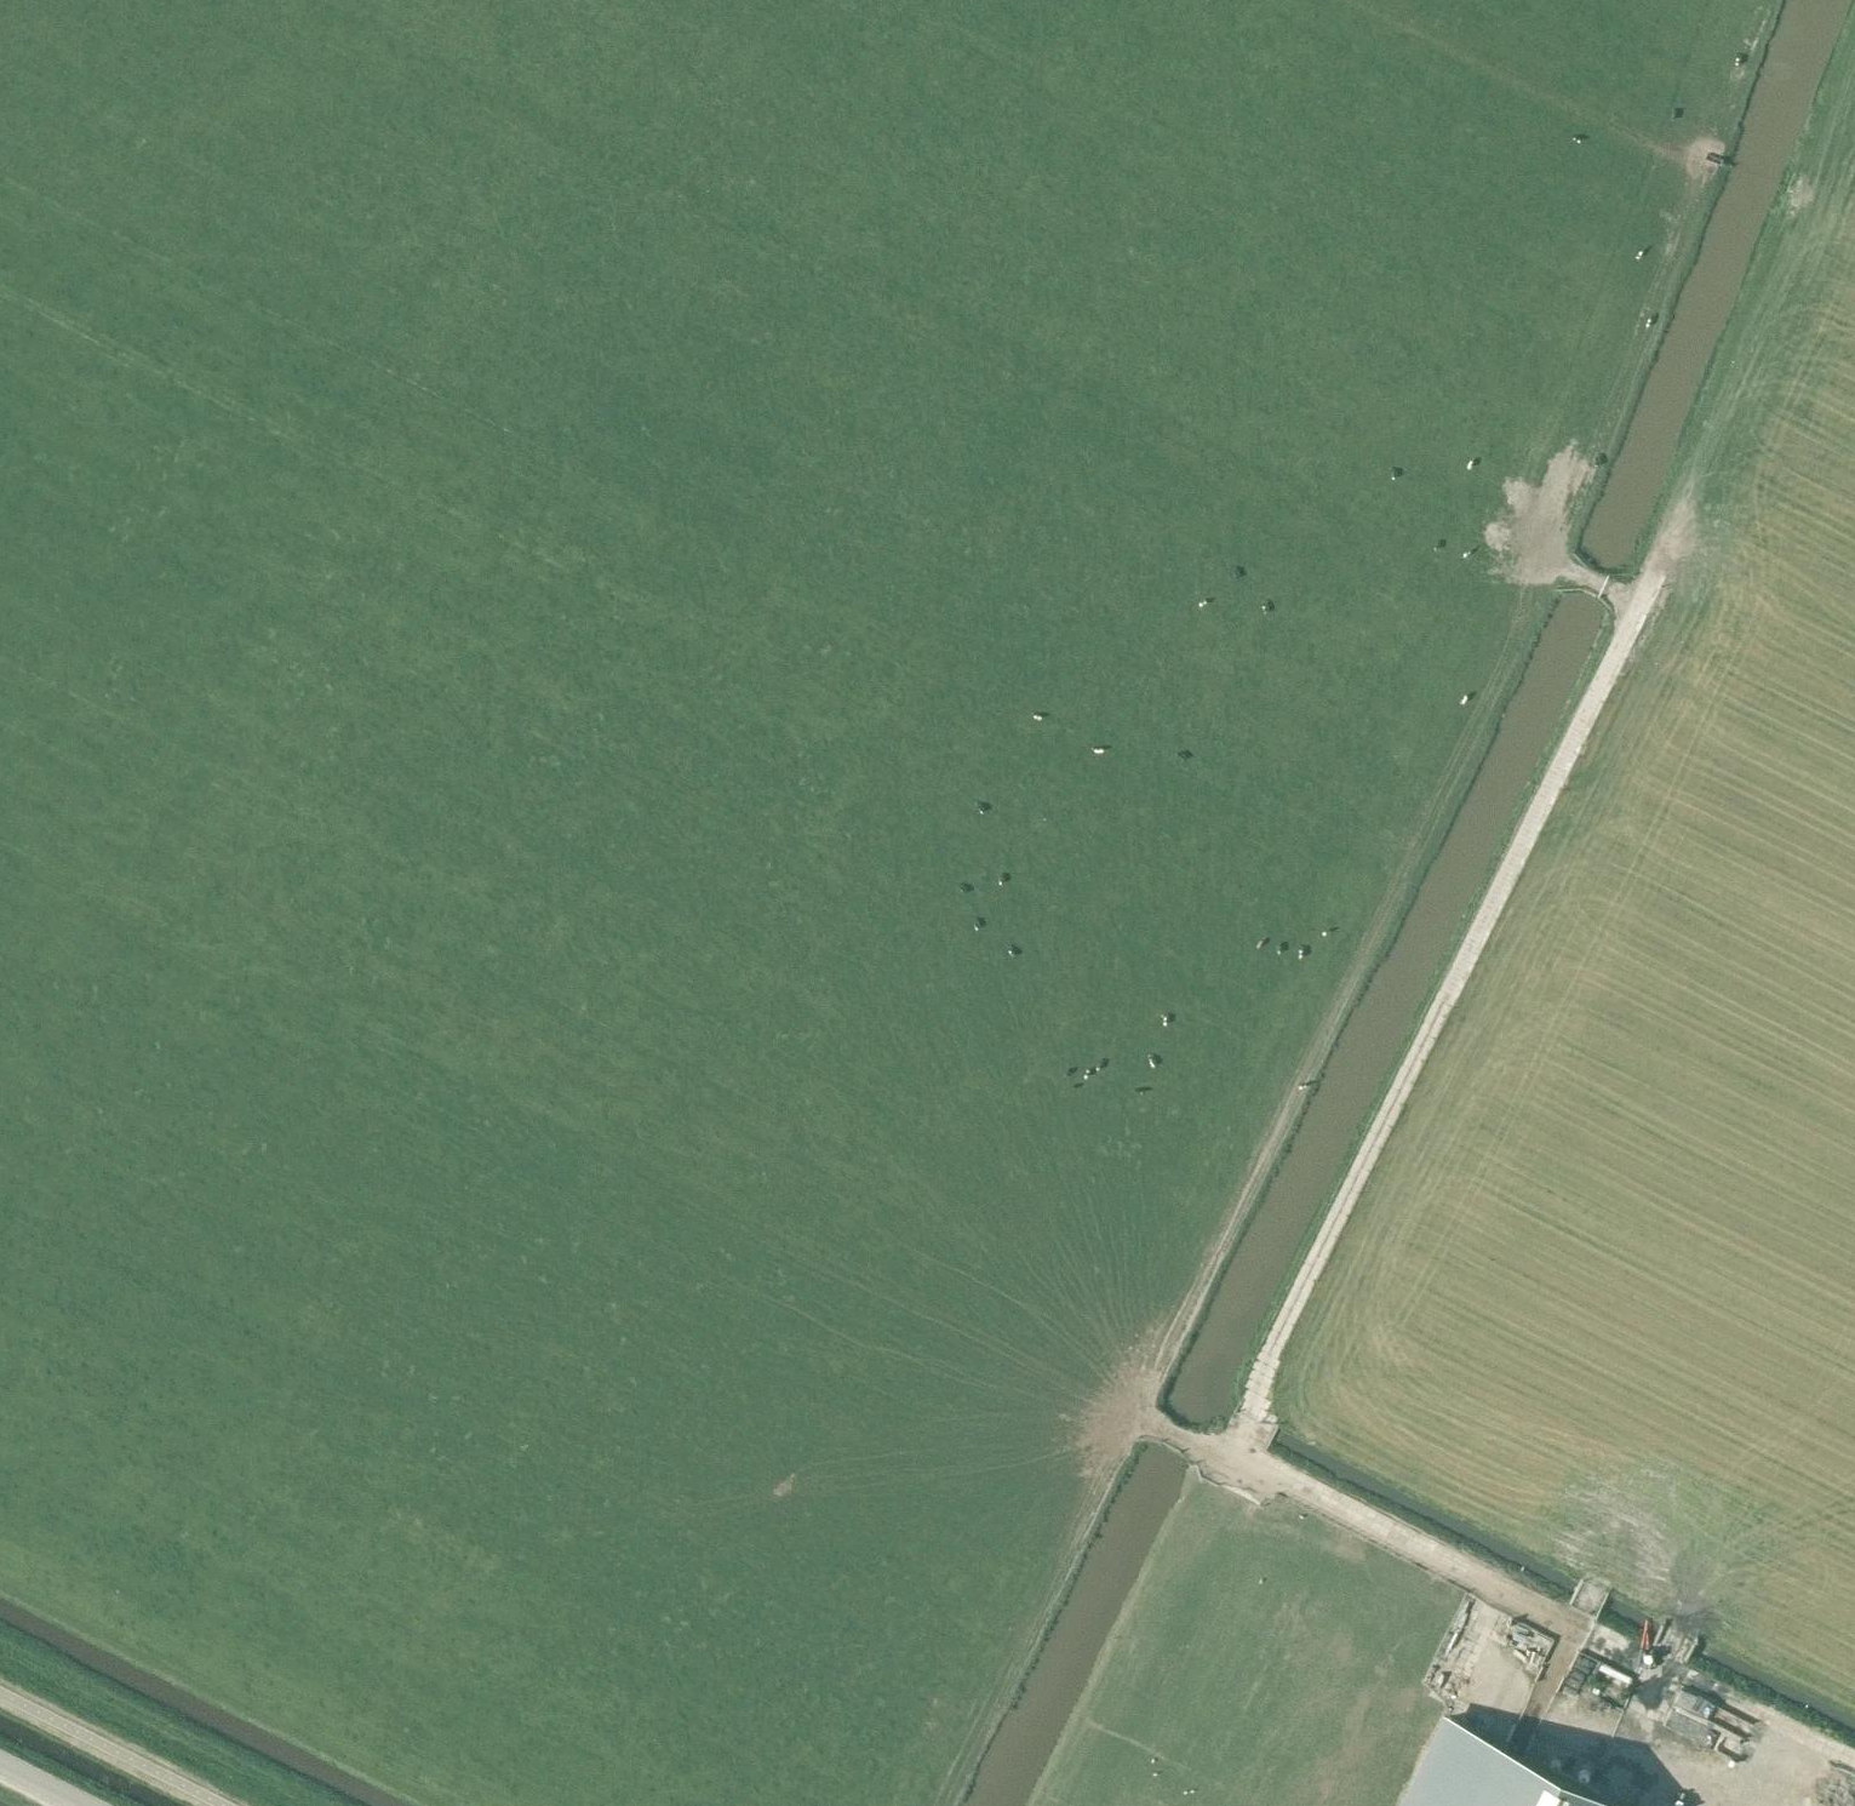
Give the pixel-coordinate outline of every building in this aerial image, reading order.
[(1450,1716),(1406,1805),(1632,1805),(1450,1716)]
